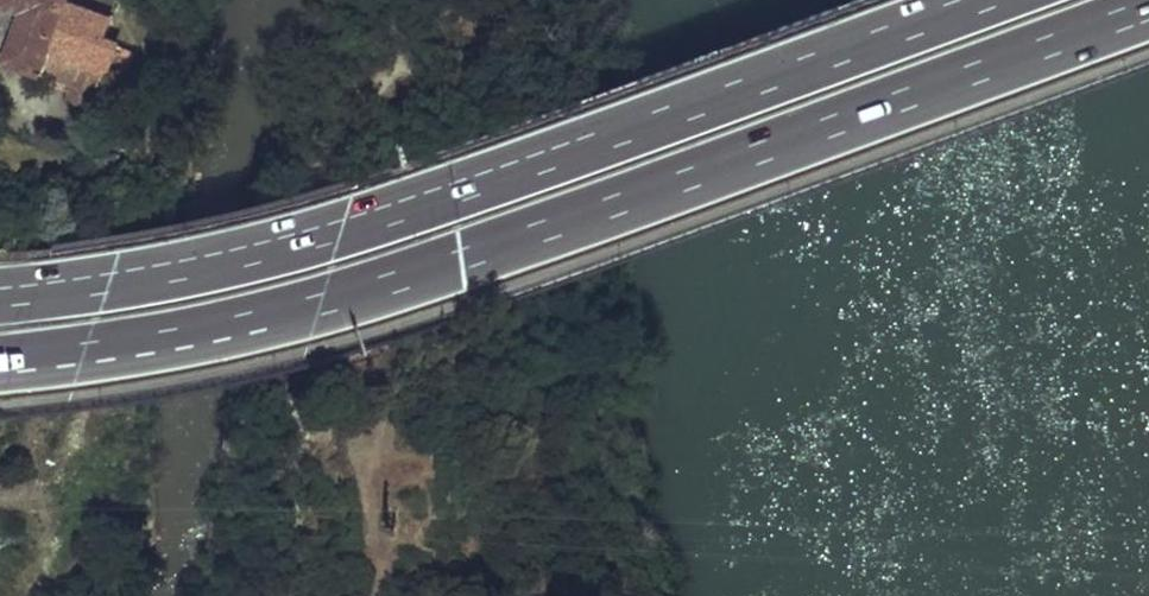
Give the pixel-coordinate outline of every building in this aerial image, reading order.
[(5,64),(42,77),(50,56),(45,54),(62,4),(64,0),(7,0),(4,6),(23,13),(5,64)] [(71,0),(70,0),(68,7),(108,23),(111,15),(71,0)] [(45,54),(50,56),(79,66),(103,74),(105,69),(113,46),(102,42),(108,23),(68,7),(62,4),(45,54)] [(134,54),(113,46),(105,69),(126,76),(134,54)] [(79,66),(50,56),(42,77),(72,88),(79,66)] [(68,101),(90,109),(103,74),(79,66),(72,88),(68,101)]
